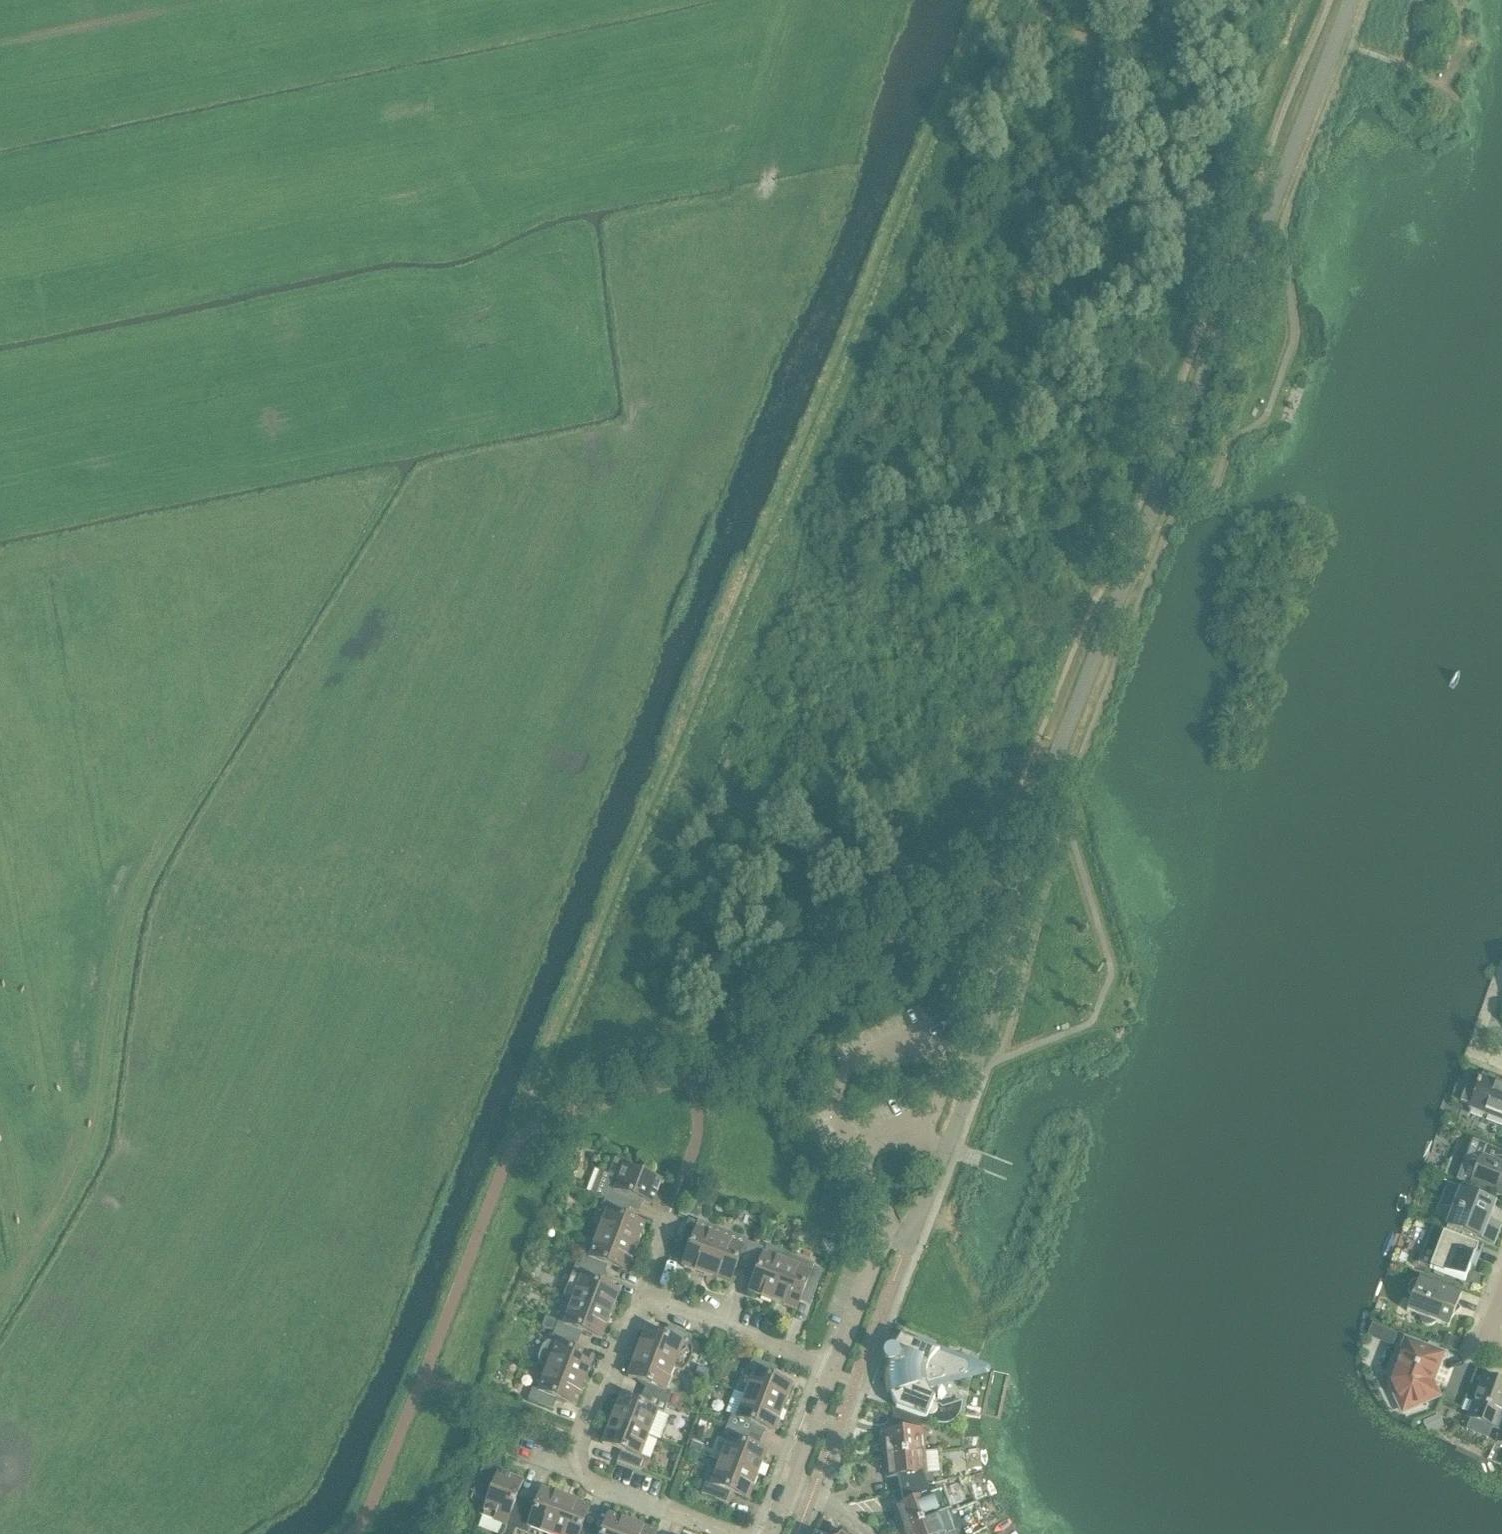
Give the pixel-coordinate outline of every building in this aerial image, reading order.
[(1481,1077),(1479,1082),(1477,1082),(1476,1086),(1477,1087),(1476,1090),(1466,1086),(1460,1101),(1470,1105),(1469,1108),(1501,1121),(1501,1085),(1481,1077)] [(1501,1154),(1501,1152),(1471,1140),(1456,1180),(1501,1198),(1501,1165),(1498,1164),(1501,1154)] [(633,1199),(652,1206),(661,1182),(636,1173),(638,1168),(615,1159),(609,1175),(612,1176),(604,1199),(605,1200),(629,1209),(633,1199)] [(1489,1218),(1494,1205),(1447,1187),(1441,1205),(1453,1209),(1446,1227),(1493,1245),(1499,1227),(1492,1225),(1489,1218)] [(644,1226),(625,1219),(629,1209),(605,1200),(601,1210),(606,1212),(598,1235),(636,1249),(644,1226)] [(682,1268),(706,1277),(722,1233),(689,1220),(679,1245),(689,1249),(682,1268)] [(1473,1258),(1477,1248),(1430,1230),(1423,1249),(1435,1254),(1429,1269),(1464,1282),(1468,1270),(1473,1272),(1478,1260),(1473,1258)] [(736,1267),(746,1270),(756,1246),(722,1233),(706,1277),(729,1285),(736,1267)] [(626,1273),(636,1249),(598,1235),(589,1257),(583,1255),(579,1266),(604,1276),(608,1266),(626,1273)] [(749,1293),(772,1302),(790,1256),(789,1254),(769,1246),(767,1248),(766,1250),(756,1246),(746,1270),(747,1271),(746,1273),(749,1274),(747,1280),(749,1284),(752,1285),(749,1293)] [(813,1296),(823,1271),(813,1267),(814,1265),(790,1256),(772,1302),(796,1311),(803,1292),(813,1296)] [(619,1293),(600,1286),(604,1276),(579,1266),(576,1265),(563,1298),(572,1302),(610,1316),(619,1293)] [(1448,1328),(1461,1294),(1419,1278),(1417,1281),(1414,1282),(1412,1283),(1410,1285),(1408,1288),(1408,1290),(1408,1293),(1409,1296),(1411,1298),(1406,1311),(1419,1316),(1419,1319),(1420,1322),(1422,1324),(1425,1326),(1428,1326),(1431,1326),(1433,1325),(1436,1323),(1448,1328)] [(601,1340),(610,1316),(572,1302),(563,1324),(558,1322),(554,1333),(578,1342),(582,1333),(601,1340)] [(693,1357),(691,1349),(688,1348),(693,1337),(668,1328),(664,1338),(645,1330),(636,1354),(683,1372),(689,1367),(693,1357)] [(1396,1333),(1386,1329),(1381,1342),(1390,1346),(1396,1333)] [(593,1360),(575,1352),(578,1342),(554,1333),(550,1342),(548,1341),(542,1347),(538,1357),(539,1365),(547,1368),(547,1369),(585,1383),(593,1360)] [(967,1372),(968,1368),(966,1365),(963,1363),(928,1349),(926,1346),(924,1343),(921,1342),(918,1340),(915,1340),(912,1340),(908,1341),(900,1338),(896,1345),(893,1352),(890,1352),(888,1352),(886,1354),(885,1356),(884,1360),(885,1361),(883,1368),(883,1375),(883,1383),(884,1390),(885,1397),(890,1395),(892,1401),(894,1407),(896,1410),(897,1410),(921,1419),(926,1421),(934,1399),(930,1394),(929,1392),(927,1386),(962,1378),(965,1376),(967,1372)] [(1400,1356),(1389,1383),(1402,1412),(1435,1398),(1430,1385),(1441,1355),(1404,1341),(1398,1355),(1400,1356)] [(666,1391),(674,1369),(682,1372),(683,1372),(636,1354),(627,1378),(646,1385),(642,1395),(667,1404),(671,1393),(666,1391)] [(783,1410),(792,1386),(773,1379),(777,1369),(752,1360),(748,1371),(753,1373),(745,1395),(783,1410)] [(575,1407),(585,1383),(547,1369),(538,1391),(532,1389),(528,1400),(553,1410),(557,1400),(575,1407)] [(1501,1411),(1501,1384),(1483,1376),(1467,1418),(1495,1429),(1501,1411)] [(783,1410),(745,1395),(734,1391),(725,1413),(731,1416),(727,1427),(751,1436),(755,1437),(757,1433),(759,1434),(763,1432),(764,1430),(774,1433),(783,1410)] [(663,1415),(667,1404),(642,1395),(639,1405),(620,1397),(611,1421),(660,1440),(668,1417),(663,1415)] [(924,1453),(921,1419),(897,1410),(898,1433),(882,1434),(884,1456),(924,1453)] [(640,1458),(648,1436),(660,1440),(611,1421),(602,1444),(621,1452),(617,1462),(642,1471),(646,1460),(640,1458)] [(766,1453),(747,1446),(751,1436),(727,1427),(722,1438),(728,1440),(719,1462),(757,1477),(766,1453)] [(472,1496),(488,1502),(499,1473),(500,1474),(507,1455),(499,1452),(486,1458),(472,1496)] [(926,1474),(924,1453),(884,1456),(886,1478),(897,1477),(900,1492),(926,1486),(934,1484),(931,1474),(926,1474)] [(748,1500),(757,1477),(719,1462),(711,1485),(705,1482),(701,1494),(726,1503),(729,1493),(748,1500)] [(526,1505),(515,1501),(522,1482),(500,1474),(499,1473),(488,1502),(482,1517),(503,1525),(500,1533),(514,1533),(516,1530),(526,1505)] [(950,1512),(942,1492),(930,1496),(926,1486),(900,1492),(904,1507),(893,1510),(901,1531),(938,1517),(950,1512)] [(544,1533),(552,1533),(566,1499),(542,1490),(535,1509),(526,1505),(516,1530),(527,1533),(529,1528),(544,1533)] [(592,1531),(582,1527),(589,1508),(566,1499),(552,1533),(591,1533),(592,1531)] [(633,1524),(609,1515),(602,1533),(629,1533),(633,1524)] [(938,1517),(901,1531),(902,1533),(945,1533),(938,1517)] [(656,1533),(633,1524),(629,1533),(656,1533)]
